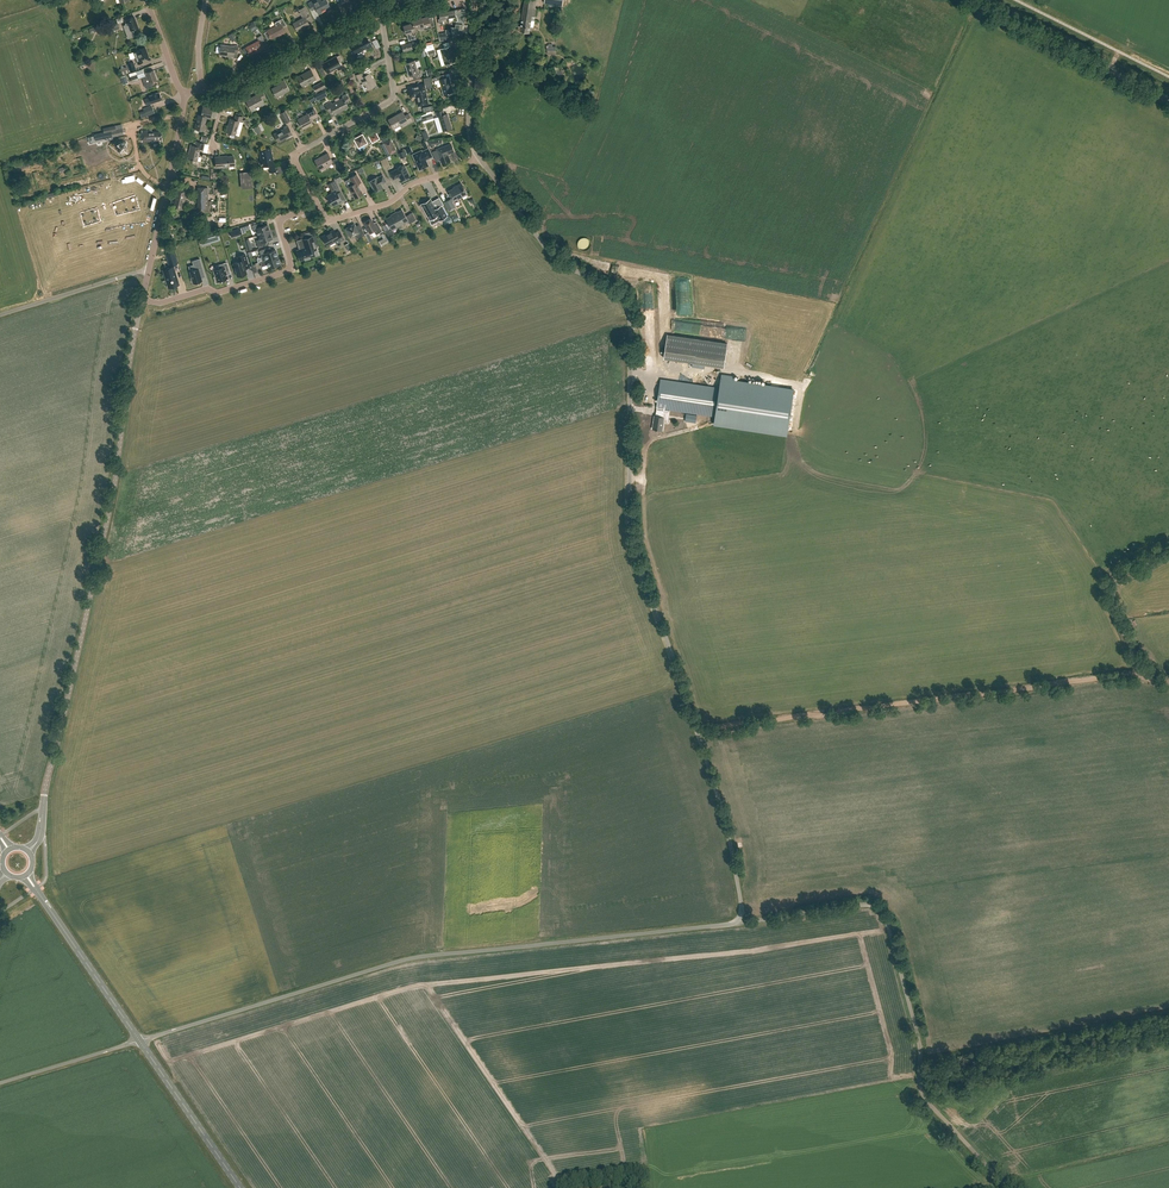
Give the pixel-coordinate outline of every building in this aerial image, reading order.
[(322,0),(317,0),(317,1),(313,3),(312,0),(308,3),(312,10),(316,7),(319,13),(326,9),(328,12),(332,9),(328,0),(324,0),(323,1),(322,0)] [(534,23),(535,17),(535,12),(536,13),(536,12),(535,12),(536,9),(536,8),(535,8),(536,0),(525,0),(524,7),(524,6),(521,26),(518,26),(518,30),(530,32),(530,27),(533,27),(534,23)] [(304,7),(299,10),(303,18),(294,23),(298,31),(309,25),(307,20),(311,18),(308,12),(307,12),(304,7)] [(447,11),(448,18),(448,21),(454,20),(454,22),(458,21),(457,16),(456,16),(455,9),(447,11)] [(442,19),(448,18),(447,11),(439,12),(440,19),(438,19),(439,24),(443,23),(442,19)] [(412,19),(413,22),(415,30),(416,30),(415,27),(424,25),(425,28),(432,26),(429,15),(422,17),(422,16),(412,19)] [(139,27),(135,17),(125,20),(126,24),(129,23),(129,25),(125,27),(127,32),(139,27)] [(118,25),(116,19),(106,22),(109,29),(118,25)] [(266,30),(267,31),(264,32),(268,39),(270,38),(278,34),(278,35),(285,32),(283,27),(286,25),(283,19),(275,23),(276,25),(266,30)] [(404,24),(407,33),(415,30),(413,22),(404,24)] [(461,23),(455,23),(455,26),(450,26),(452,37),(462,36),(461,23)] [(265,42),(262,35),(257,37),(259,40),(244,49),(246,53),(249,52),(251,55),(258,51),(258,52),(265,49),(262,43),(265,42)] [(372,46),(366,36),(358,40),(358,41),(351,45),(356,53),(367,47),(367,49),(372,46)] [(238,46),(234,45),(234,49),(221,47),(220,55),(233,57),(234,51),(237,52),(238,46)] [(456,61),(451,45),(441,49),(445,64),(456,61)] [(149,57),(146,48),(134,52),(138,64),(143,62),(142,59),(149,57)] [(343,68),(337,56),(323,63),(328,73),(337,68),(339,71),(343,68)] [(413,78),(421,76),(419,71),(418,71),(414,60),(405,63),(409,76),(412,75),(413,78)] [(136,70),(133,62),(127,64),(130,72),(136,70)] [(316,78),(311,69),(298,77),(303,86),(316,78)] [(153,70),(146,73),(145,74),(145,76),(142,77),(145,88),(151,86),(152,85),(153,85),(154,83),(154,82),(154,81),(157,80),(153,70)] [(139,80),(136,71),(129,74),(132,82),(139,80)] [(365,75),(363,71),(357,74),(359,80),(361,79),(367,89),(376,85),(369,73),(365,75)] [(446,77),(445,73),(433,77),(434,81),(438,80),(442,94),(454,91),(451,80),(450,76),(446,77)] [(384,84),(390,80),(386,75),(380,79),(384,84)] [(431,87),(430,76),(423,78),(424,84),(409,87),(411,95),(414,95),(418,97),(419,104),(428,103),(425,88),(431,87)] [(284,80),(280,82),(281,83),(272,88),(276,97),(289,90),(284,80)] [(326,86),(323,81),(314,86),(316,91),(326,86)] [(266,97),(263,91),(259,93),(260,95),(253,98),(252,97),(246,100),(251,111),(265,104),(263,99),(266,97)] [(162,99),(159,92),(150,96),(150,97),(145,99),(147,105),(162,99)] [(350,100),(346,93),(342,95),(343,98),(332,104),(331,101),(325,104),(329,111),(333,109),(335,114),(349,106),(346,102),(350,100)] [(145,109),(148,115),(154,113),(152,106),(145,109)] [(213,109),(204,106),(202,115),(199,114),(196,122),(194,128),(203,131),(207,118),(210,119),(213,109)] [(318,116),(315,109),(307,113),(306,114),(298,118),(303,128),(313,123),(311,120),(318,116)] [(405,115),(403,110),(388,118),(394,128),(407,120),(408,122),(412,120),(408,113),(405,115)] [(445,114),(443,110),(436,112),(437,116),(438,116),(443,130),(451,128),(447,113),(445,114)] [(290,120),(285,111),(281,113),(286,122),(290,120)] [(243,117),(236,115),(235,119),(230,118),(226,132),(235,134),(239,121),(242,122),(243,117)] [(292,134),(287,125),(284,126),(285,128),(275,133),(279,141),(292,134)] [(115,129),(115,126),(103,128),(103,132),(94,134),(95,135),(91,136),(92,141),(96,140),(96,142),(113,138),(112,136),(124,134),(123,128),(115,129)] [(152,131),(152,130),(142,130),(142,131),(138,132),(138,139),(142,139),(142,141),(152,141),(152,142),(162,141),(162,131),(152,131)] [(380,138),(376,130),(368,135),(368,136),(365,138),(363,133),(353,138),(354,139),(352,141),(352,140),(347,143),(350,147),(354,145),(354,144),(356,143),(359,148),(368,143),(367,141),(370,139),(372,143),(380,138)] [(398,151),(391,139),(384,143),(390,154),(398,151)] [(442,143),(442,139),(429,141),(432,148),(435,146),(434,145),(442,143)] [(127,142),(123,140),(119,142),(117,146),(119,150),(123,152),(127,151),(128,146),(127,142)] [(204,143),(196,141),(195,145),(191,144),(188,158),(197,160),(199,148),(203,149),(204,143)] [(437,149),(431,151),(437,164),(449,159),(447,154),(454,151),(451,143),(436,149),(437,149)] [(275,167),(270,148),(259,150),(262,166),(268,165),(269,169),(268,170),(268,171),(270,171),(270,172),(275,171),(276,174),(283,172),(282,169),(281,165),(275,167)] [(432,156),(428,148),(422,151),(421,150),(413,154),(420,169),(428,165),(425,159),(432,156)] [(404,150),(398,153),(401,158),(407,155),(404,150)] [(332,160),(328,152),(315,159),(320,169),(333,162),(336,167),(340,165),(336,158),(332,160)] [(224,157),(224,156),(215,156),(216,167),(234,165),(233,156),(224,157)] [(409,176),(404,165),(396,168),(396,169),(390,172),(393,178),(399,176),(401,180),(409,176)] [(361,181),(357,173),(349,178),(353,184),(347,187),(350,191),(351,191),(354,198),(363,193),(357,184),(361,181)] [(386,181),(383,175),(377,177),(377,176),(369,181),(375,191),(383,187),(381,184),(386,181)] [(332,191),(331,192),(331,193),(326,196),(330,202),(331,201),(333,205),(342,201),(342,202),(346,200),(335,180),(328,184),(332,191)] [(467,193),(461,183),(456,186),(448,190),(452,198),(451,199),(450,198),(444,202),(449,210),(455,207),(452,201),(467,193)] [(187,190),(176,187),(173,197),(176,198),(174,206),(183,209),(187,190)] [(208,205),(208,187),(197,187),(197,211),(210,211),(210,205),(208,205)] [(436,208),(430,199),(421,204),(429,219),(436,215),(439,220),(447,215),(441,205),(436,208)] [(394,214),(400,225),(408,220),(409,223),(416,219),(412,212),(406,216),(402,209),(394,214)] [(392,229),(400,225),(394,214),(386,218),(391,227),(385,231),(389,237),(395,234),(392,229)] [(374,225),(371,218),(364,222),(370,232),(374,230),(376,234),(382,231),(378,223),(374,225)] [(257,230),(258,235),(270,231),(268,224),(259,226),(258,223),(252,225),(254,231),(257,230)] [(358,230),(354,223),(345,228),(350,237),(355,234),(358,238),(365,234),(362,228),(358,230)] [(339,230),(336,233),(334,229),(322,236),(327,245),(335,241),(336,243),(344,238),(339,230)] [(270,231),(258,235),(260,239),(256,240),(258,246),(265,244),(264,241),(272,238),(270,231)] [(382,234),(384,239),(379,241),(381,245),(389,241),(385,233),(382,234)] [(305,247),(297,250),(300,260),(304,258),(305,260),(310,258),(310,256),(315,255),(313,250),(316,248),(312,236),(303,239),(305,247)] [(580,249),(580,250),(581,250),(582,250),(582,251),(583,251),(584,251),(585,251),(586,250),(587,250),(588,250),(588,249),(589,249),(589,248),(590,248),(590,247),(590,246),(591,246),(591,245),(591,244),(591,243),(591,242),(590,241),(590,240),(589,240),(589,239),(588,239),(588,238),(587,238),(586,238),(585,237),(584,237),(583,238),(582,238),(581,238),(580,239),(579,240),(578,241),(578,242),(578,243),(577,244),(578,245),(578,246),(578,247),(579,248),(579,249),(580,249)] [(263,261),(278,256),(275,249),(267,252),(266,248),(259,250),(263,261)] [(233,264),(234,270),(235,269),(237,276),(246,273),(245,268),(249,267),(245,254),(238,257),(239,261),(233,263),(234,264),(233,264)] [(175,256),(168,258),(172,269),(179,267),(175,256)] [(278,256),(263,261),(260,262),(261,266),(268,264),(269,268),(280,264),(278,256)] [(193,282),(194,283),(202,281),(199,271),(203,270),(200,259),(192,261),(195,270),(190,271),(192,278),(191,278),(192,283),(193,282)] [(213,274),(216,283),(222,281),(221,280),(222,279),(228,278),(227,274),(230,273),(226,263),(216,266),(217,269),(213,270),(214,274),(213,274)] [(163,270),(164,274),(168,287),(179,284),(176,274),(177,274),(176,274),(173,267),(165,269),(163,270)] [(727,342),(667,333),(663,358),(723,367),(727,342)] [(722,374),(719,388),(660,379),(655,407),(656,407),(655,415),(653,415),(651,428),(661,430),(663,417),(662,417),(663,408),(715,416),(714,424),(786,436),(794,389),(734,379),(734,376),(722,374)]
